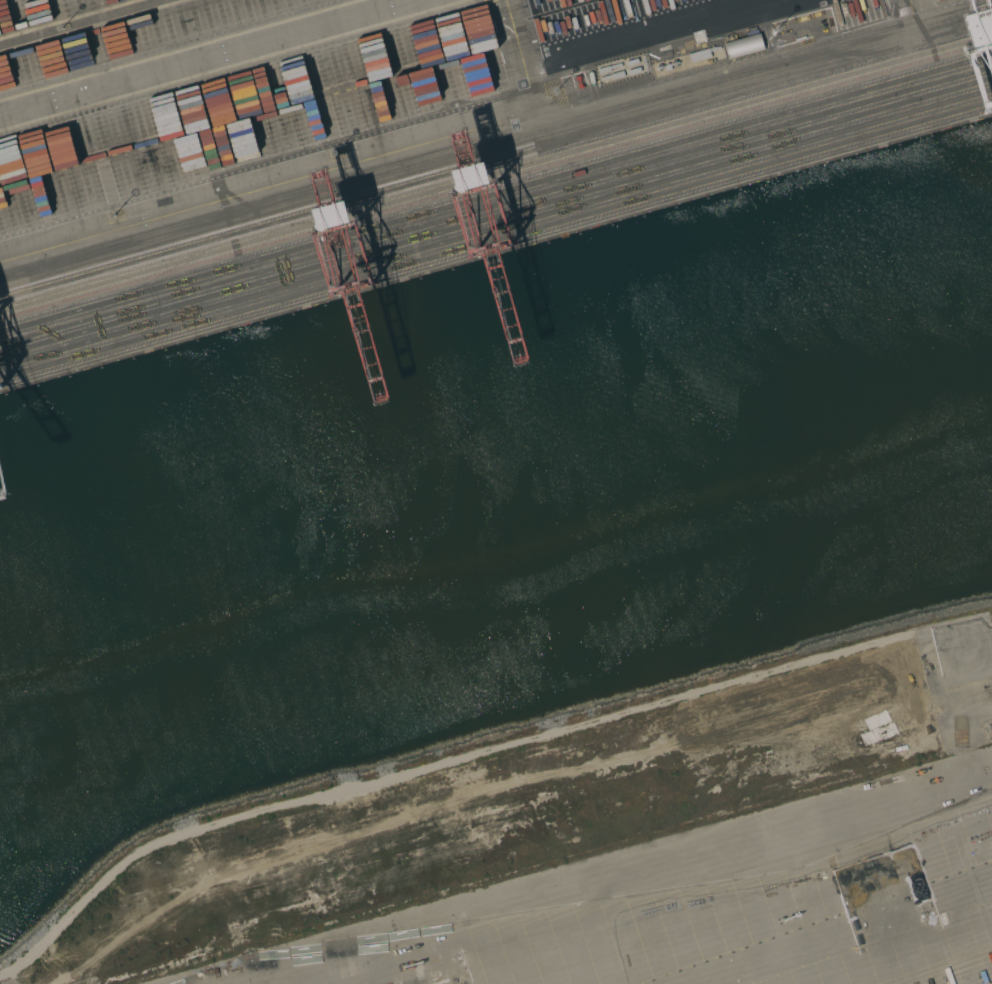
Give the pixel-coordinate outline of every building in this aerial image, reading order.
[(760,33),(764,49),(729,59),(724,43),(760,33)] [(709,48),(711,57),(690,63),(688,54),(709,48)]
